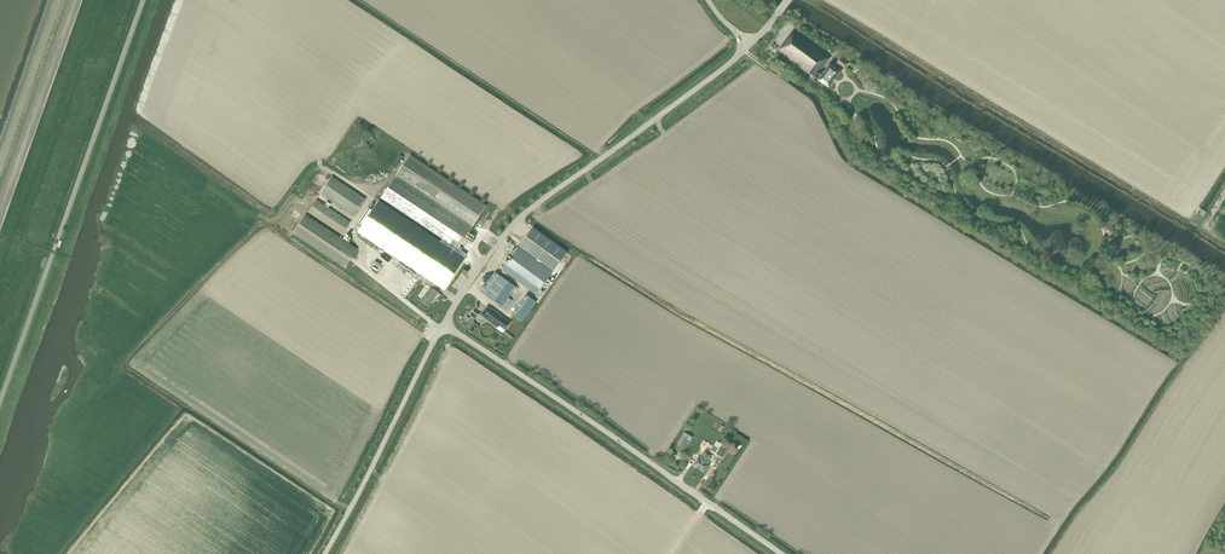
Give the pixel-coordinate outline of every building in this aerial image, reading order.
[(830,58),(793,31),(778,51),(810,75),(811,74),(819,80),(818,80),(827,87),(828,88),(833,82),(834,80),(835,79),(839,73),(838,72),(829,65),(824,72),(821,70),(826,63),(830,58)] [(836,63),(844,69),(848,63),(840,57),(836,63)] [(411,155),(382,198),(442,238),(457,248),(457,247),(485,205),(411,155)] [(354,216),(366,199),(332,176),(320,194),(354,216)] [(342,235),(350,223),(316,200),(308,212),(342,235)] [(368,208),(358,223),(362,226),(359,231),(444,288),(467,254),(457,247),(457,248),(442,238),(439,243),(378,202),(372,211),(368,208)] [(344,268),(347,264),(357,249),(306,215),(294,234),(344,268)] [(1106,229),(1105,230),(1105,231),(1104,232),(1105,233),(1105,234),(1106,235),(1107,236),(1108,236),(1110,236),(1111,236),(1112,235),(1113,234),(1113,233),(1113,232),(1113,231),(1113,229),(1112,229),(1111,228),(1109,227),(1108,227),(1107,228),(1106,229)] [(518,247),(553,271),(563,256),(530,232),(518,247)] [(517,248),(503,268),(538,293),(552,272),(517,248)] [(481,291),(502,307),(506,309),(512,300),(509,298),(516,287),(495,272),(481,291)] [(438,292),(435,291),(438,286),(428,279),(425,284),(428,286),(427,288),(426,287),(421,295),(423,297),(421,301),(429,306),(438,292)] [(526,295),(512,314),(522,322),(536,302),(526,295)] [(491,309),(487,307),(482,314),(484,316),(498,326),(499,325),(505,330),(510,322),(497,312),(491,308),(491,309)] [(682,453),(692,437),(685,432),(674,448),(682,453)] [(727,449),(722,445),(716,454),(721,458),(727,449)] [(704,472),(709,465),(707,464),(714,454),(714,455),(718,449),(716,447),(714,446),(710,452),(705,458),(706,458),(699,468),(704,472)] [(693,465),(699,468),(706,458),(705,458),(710,452),(706,449),(700,458),(698,457),(693,465)]
